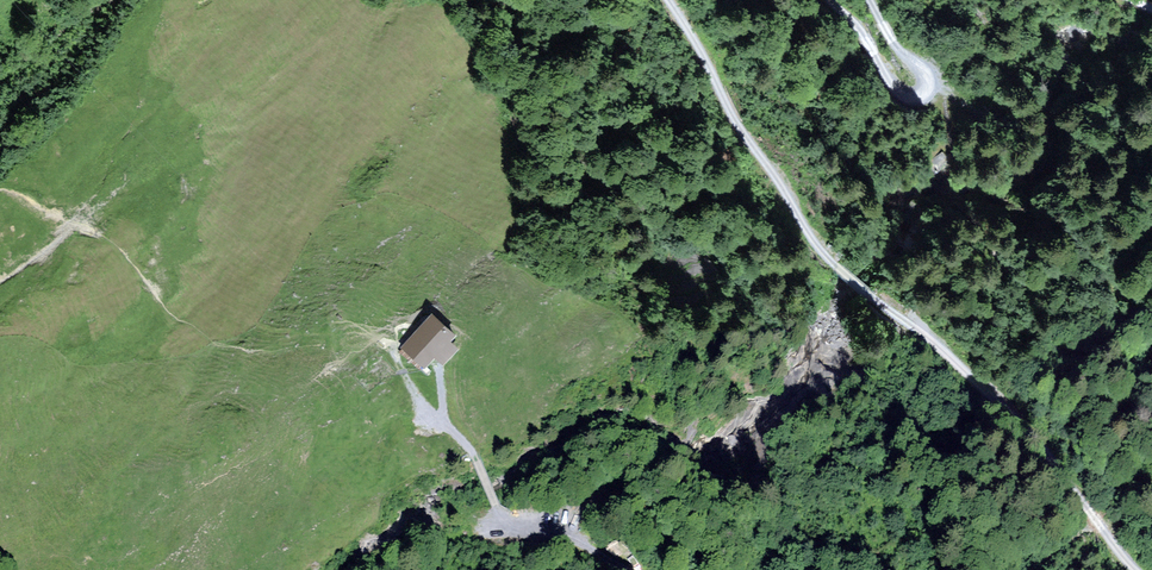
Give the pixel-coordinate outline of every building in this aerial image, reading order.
[(436,315),(404,351),(427,371),(436,361),(446,370),(463,352),(453,343),(460,336),(436,315)]
